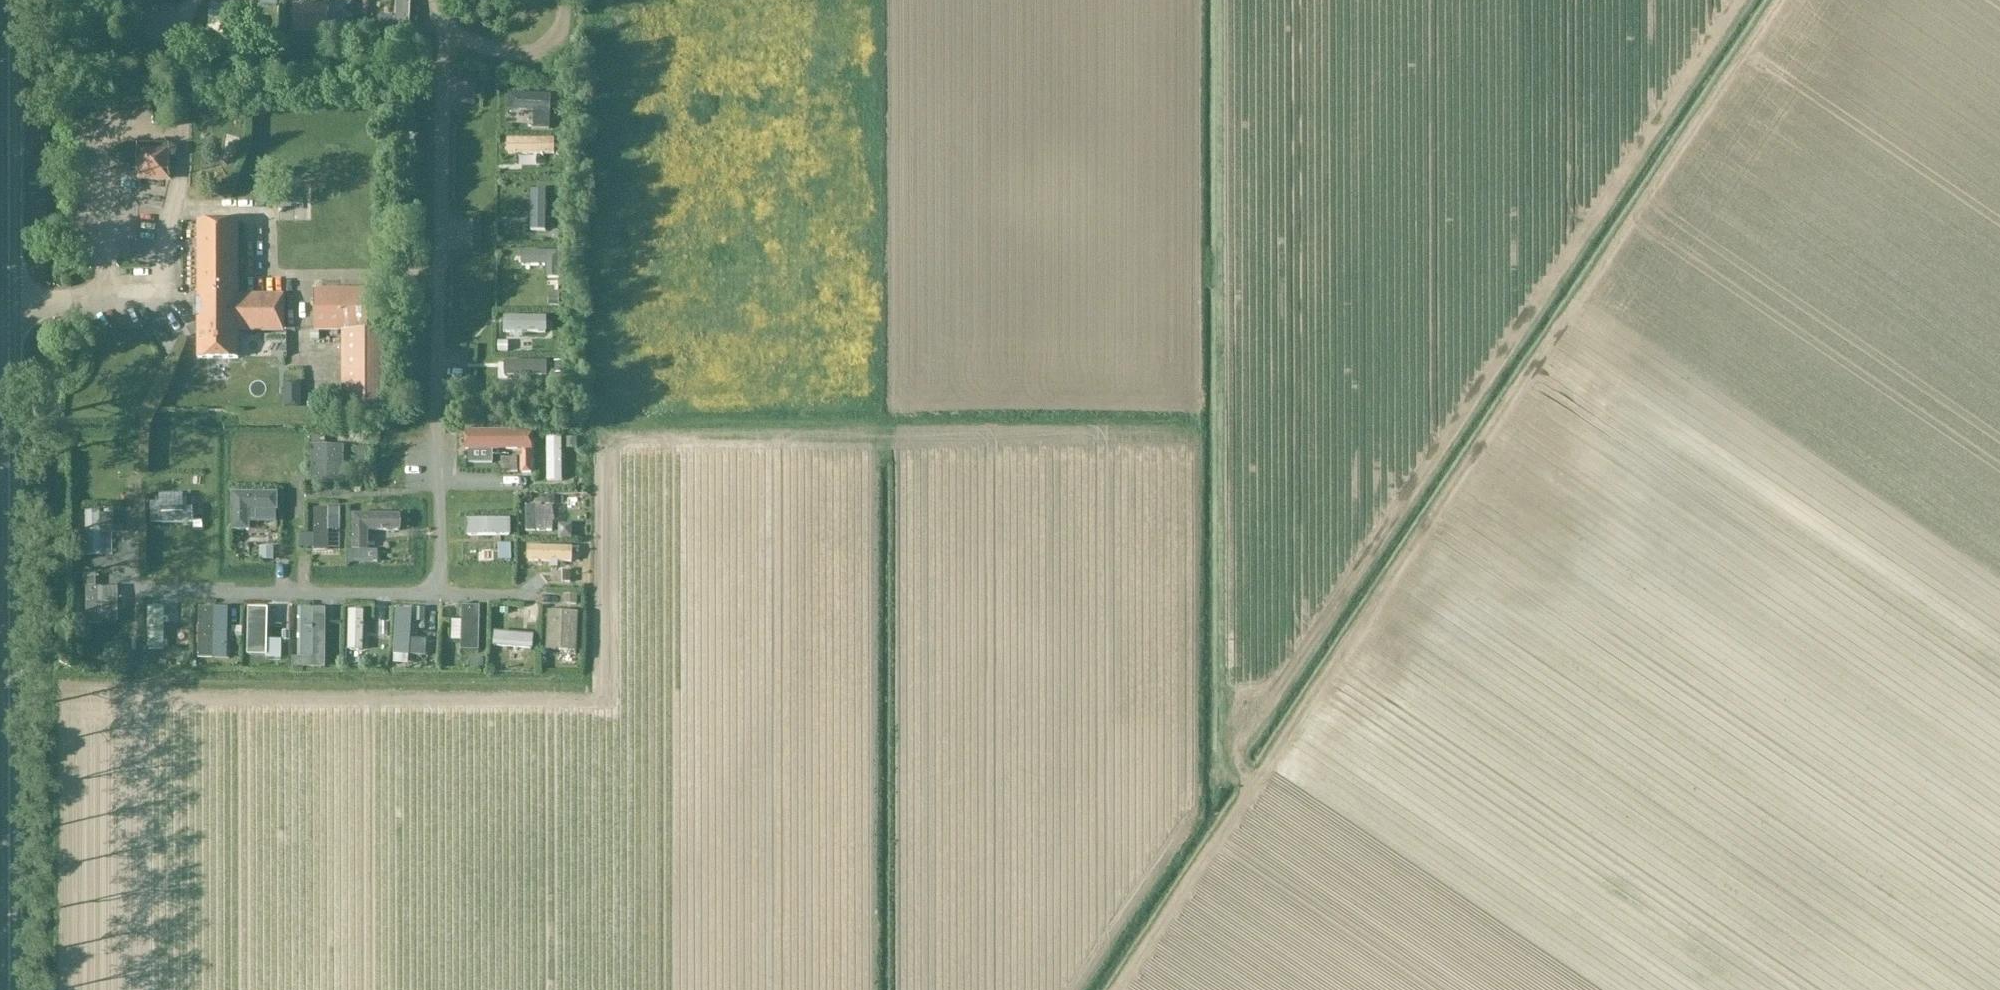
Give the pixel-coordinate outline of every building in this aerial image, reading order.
[(292,31),(315,29),(313,1),(290,2),(292,31)] [(172,183),(172,150),(139,150),(139,183),(172,183)] [(139,224),(139,238),(156,237),(156,224),(139,224)] [(284,333),(284,297),(238,297),(238,224),(198,224),(198,360),(238,360),(238,333),(284,333)] [(192,225),(180,230),(185,242),(197,238),(192,225)] [(314,332),(368,332),(367,291),(314,291),(314,332)] [(342,334),(343,411),(392,410),(391,334),(342,334)] [(462,425),(462,443),(476,443),(476,446),(528,448),(529,427),(462,425)] [(310,443),(310,479),(341,480),(342,444),(310,443)] [(499,474),(530,473),(529,451),(498,452),(499,474)] [(563,554),(563,541),(524,541),(523,554),(563,554)] [(254,638),(272,637),(271,620),(253,621),(254,638)] [(357,629),(357,646),(374,646),(373,628),(357,629)] [(531,647),(532,629),(490,628),(489,647),(531,647)] [(300,634),(299,650),(328,651),(329,635),(300,634)]
